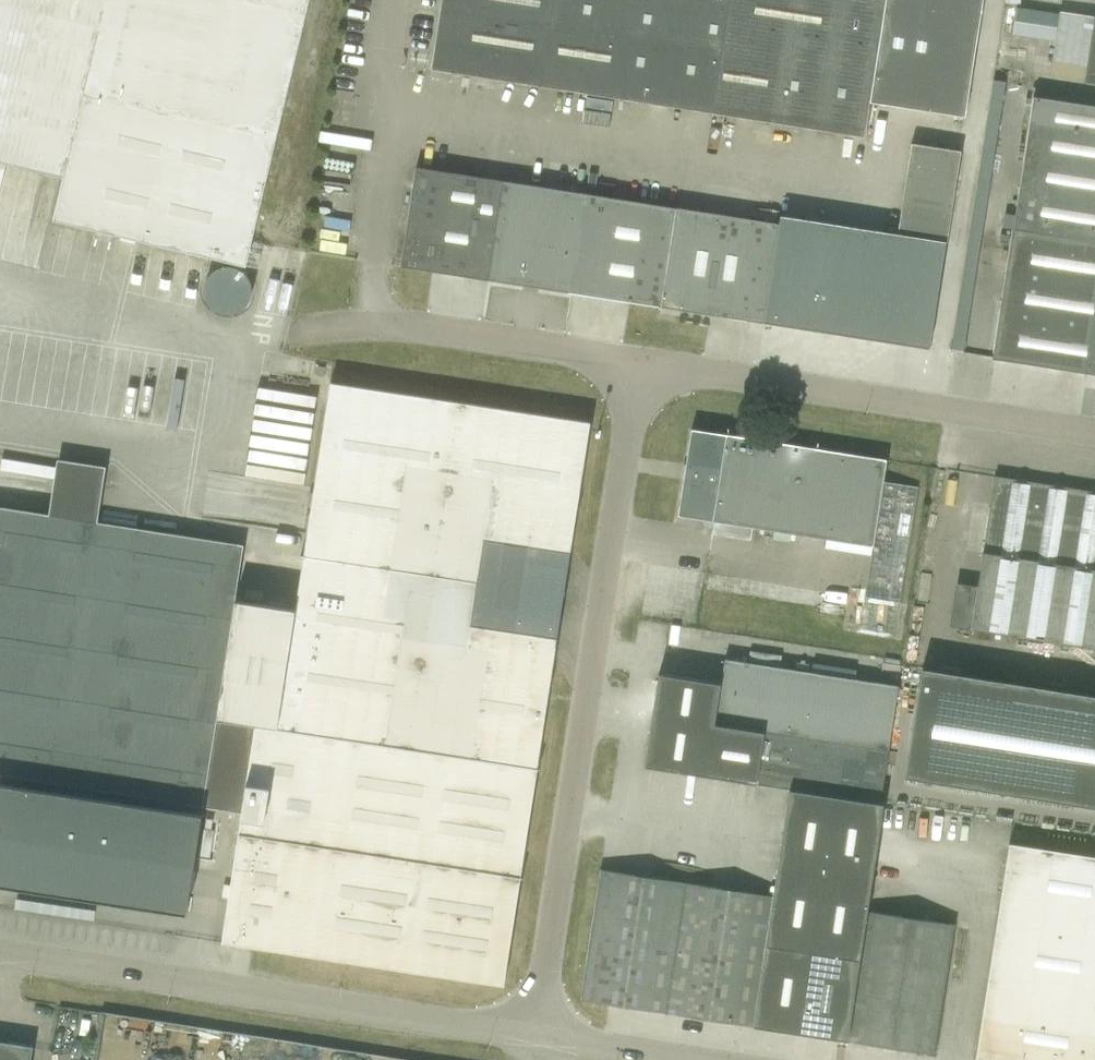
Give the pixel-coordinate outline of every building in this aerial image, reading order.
[(64,176),(53,220),(243,266),(309,0),(0,0),(0,161),(64,176)] [(431,69),(864,137),(869,102),(965,116),(983,0),(442,0),(431,69)] [(1051,39),(1056,12),(1015,5),(1010,32),(1051,39)] [(1094,85),(1094,19),(1061,14),(1059,25),(1050,78),(1085,83),(1094,85)] [(1094,374),(1094,106),(1033,96),(993,358),(1094,374)] [(898,234),(946,242),(961,151),(912,143),(898,234)] [(661,307),(764,323),(779,224),(415,168),(401,267),(489,280),(490,273),(574,286),(573,293),(659,307),(659,309),(661,309),(661,307)] [(779,224),(764,323),(929,349),(946,242),(898,234),(780,216),(779,224)] [(240,311),(242,309),(243,308),(246,306),(249,302),(250,298),(251,294),(252,290),(251,286),(250,282),(249,279),(246,275),(243,272),(240,270),(236,268),(232,267),(228,267),(224,267),(220,268),(216,270),(214,271),(210,275),(208,279),(206,282),(205,286),(204,290),(205,294),(206,298),(208,302),(210,306),(213,308),(216,311),(220,313),(224,314),(228,314),(232,314),(236,313),(240,311)] [(504,985),(590,422),(330,383),(295,609),(234,600),(243,545),(98,523),(106,467),(58,460),(50,515),(0,507),(0,774),(76,786),(75,795),(0,784),(0,885),(187,914),(202,815),(91,798),(93,788),(242,811),(222,942),(504,985)] [(865,597),(899,602),(918,488),(883,482),(887,460),(691,429),(686,465),(691,466),(688,481),(684,480),(678,516),(705,520),(704,529),(713,530),(712,534),(750,540),(752,527),(873,546),(865,597)] [(971,630),(1094,649),(1094,492),(995,476),(971,630)] [(880,802),(898,686),(724,659),(721,683),(659,674),(645,767),(790,788),(880,802)] [(906,777),(1094,806),(1094,695),(922,668),(906,777)] [(880,802),(790,788),(773,896),(753,1026),(848,1041),(868,911),(884,803),(880,802)] [(1009,843),(976,1059),(1094,1059),(1094,857),(1009,843)] [(581,999),(753,1026),(773,896),(600,870),(581,999)] [(848,1041),(935,1054),(955,925),(868,911),(848,1041)] [(34,1046),(0,1041),(0,1059),(32,1059),(34,1046)]
